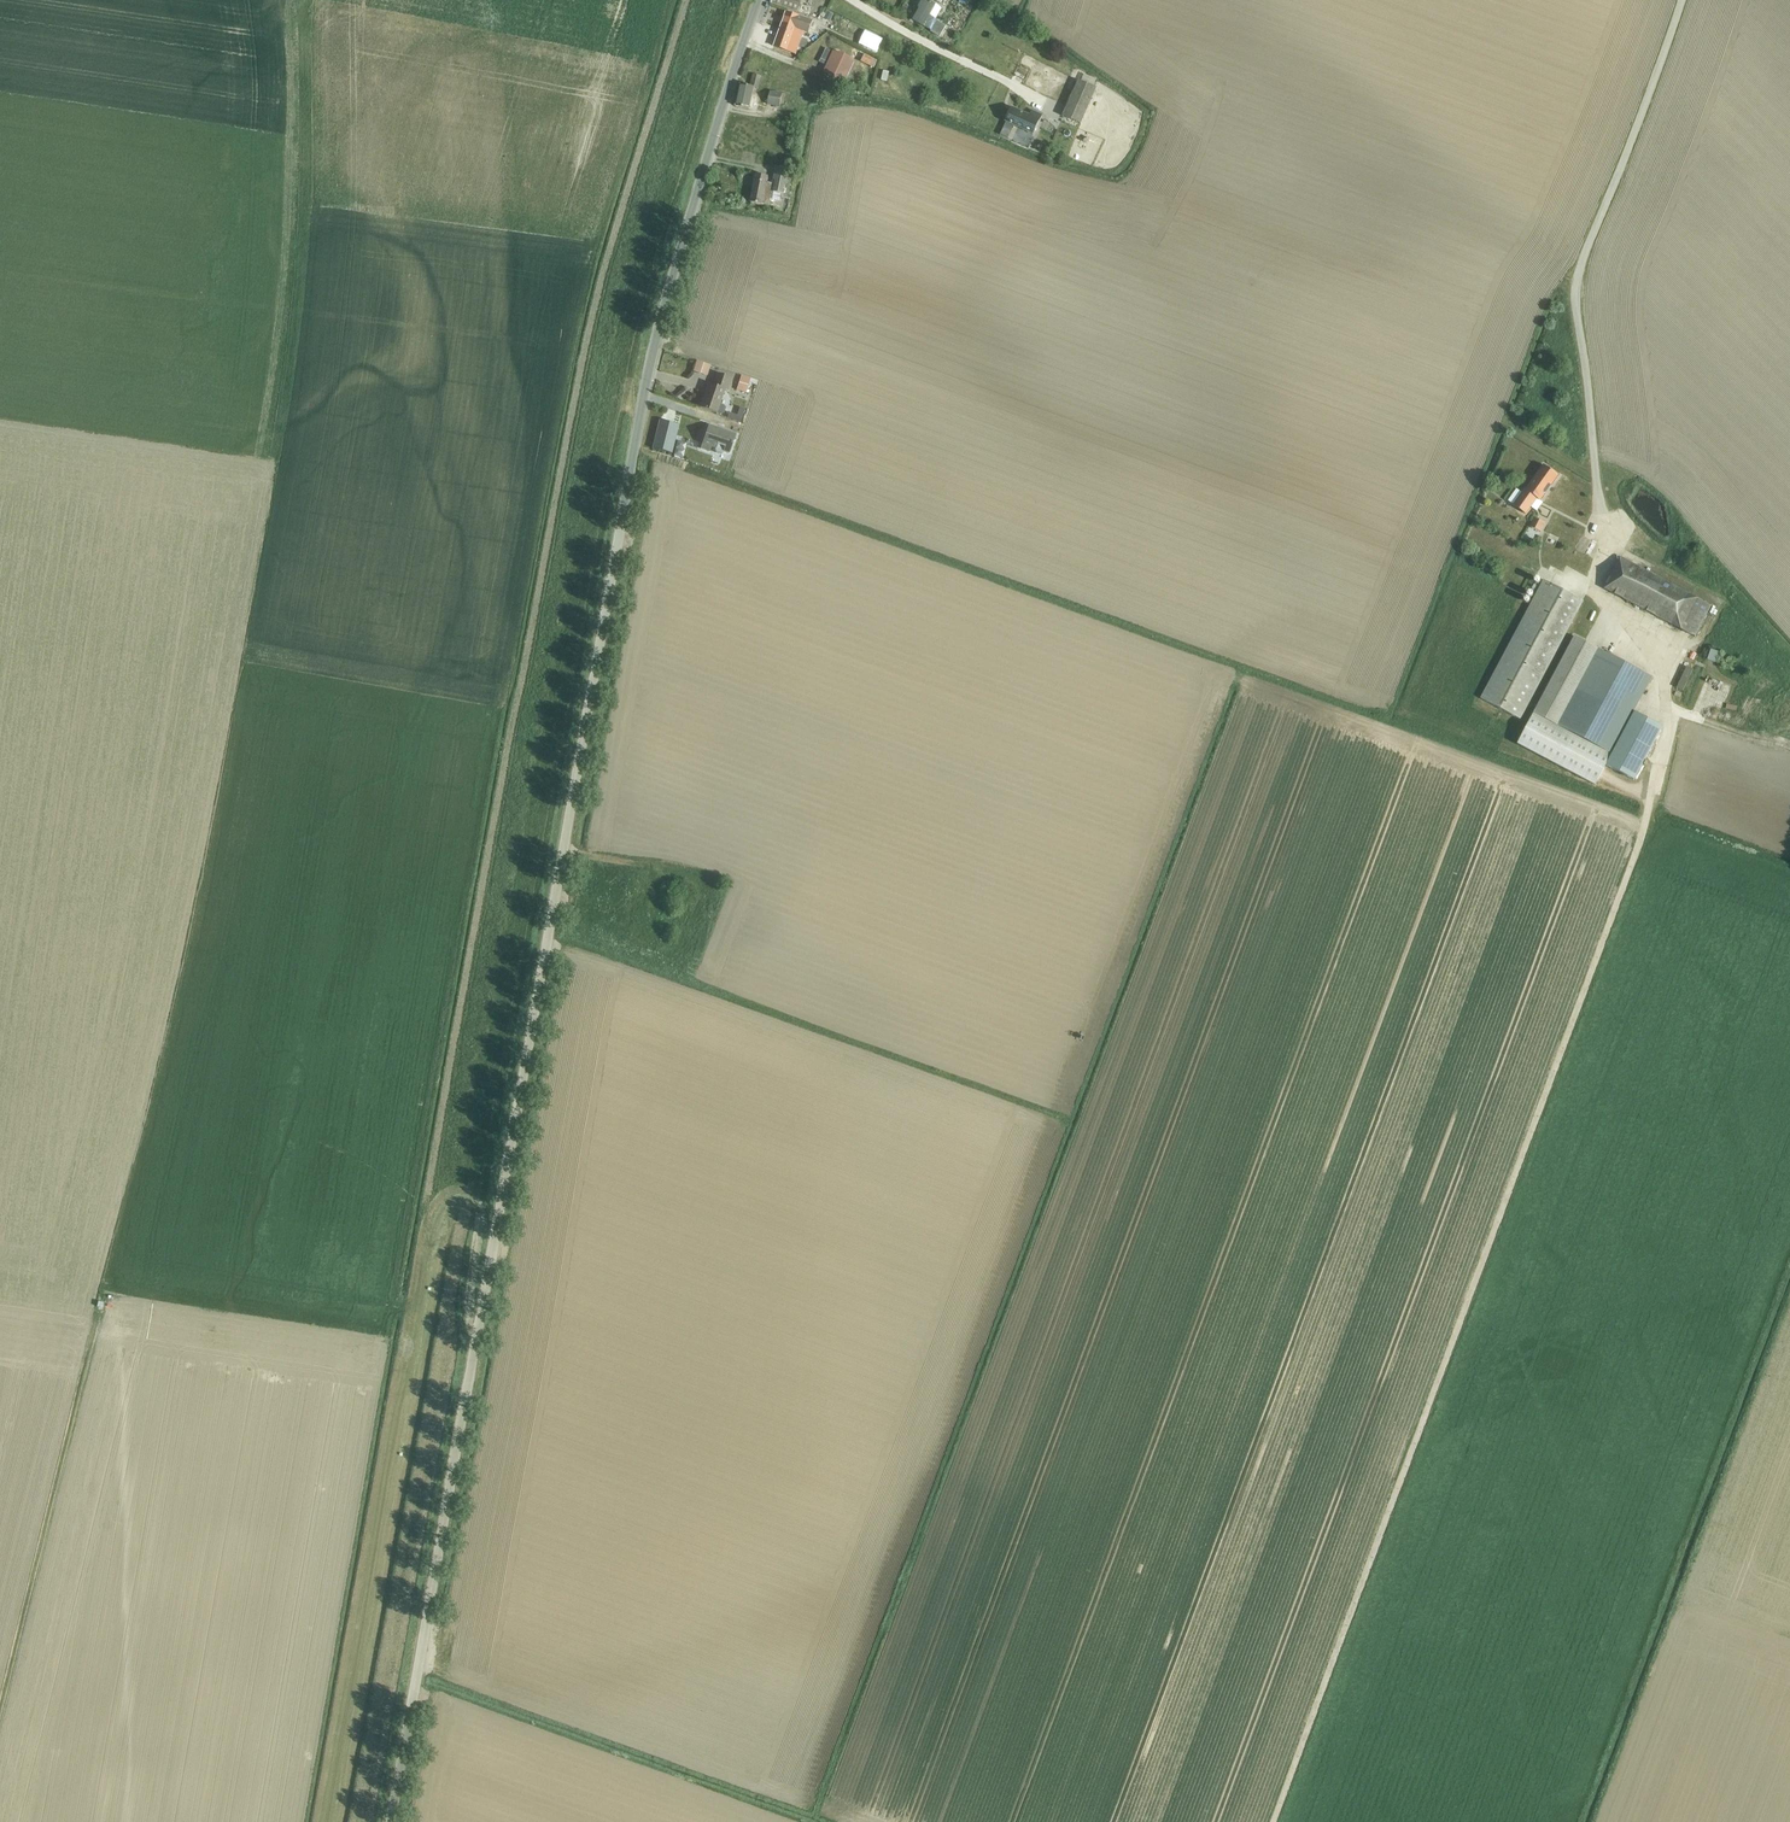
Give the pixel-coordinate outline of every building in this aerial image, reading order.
[(771,3),(798,12),(801,4),(792,1),(792,0),(772,0),(771,3)] [(926,0),(914,19),(932,31),(937,23),(934,21),(941,9),(926,0)] [(778,40),(775,47),(784,50),(790,52),(796,54),(798,47),(790,44),(794,35),(801,38),(804,31),(809,33),(810,30),(813,22),(804,18),(787,12),(786,15),(781,31),(778,40)] [(821,26),(828,30),(833,20),(826,17),(821,26)] [(775,33),(763,29),(761,36),(772,40),(775,33)] [(825,50),(819,63),(825,66),(823,71),(832,79),(845,80),(852,62),(831,53),(825,50)] [(865,54),(861,62),(874,68),(878,61),(865,54)] [(740,84),(736,106),(749,109),(749,107),(753,108),(755,98),(752,97),(754,88),(759,89),(761,77),(753,75),(750,87),(740,84)] [(1096,90),(1078,82),(1063,116),(1080,124),(1096,90)] [(780,106),(780,103),(783,104),(785,94),(782,93),(782,92),(770,90),(767,104),(780,106)] [(1006,121),(1035,134),(1043,116),(1032,111),(1029,117),(1011,108),(1006,121)] [(793,170),(788,169),(776,166),(773,180),(775,180),(775,184),(767,183),(768,177),(757,174),(751,203),(763,205),(763,204),(769,205),(771,198),(779,200),(779,197),(787,199),(793,170)] [(698,360),(695,371),(711,375),(714,364),(698,360)] [(705,392),(700,408),(717,414),(717,413),(722,415),(724,413),(726,409),(724,406),(720,405),(725,390),(727,391),(732,379),(717,374),(713,386),(711,385),(708,393),(705,392)] [(750,379),(741,376),(736,390),(745,393),(750,379)] [(660,421),(654,449),(673,453),(679,425),(660,421)] [(704,436),(700,449),(709,452),(711,447),(715,449),(714,451),(715,452),(719,454),(720,453),(721,451),(723,452),(727,453),(730,446),(734,435),(708,426),(704,436)] [(689,445),(700,448),(702,440),(691,438),(689,445)] [(1525,490),(1513,506),(1526,515),(1537,499),(1541,502),(1559,477),(1544,466),(1526,490),(1525,490)] [(1535,519),(1531,528),(1542,533),(1546,525),(1535,519)] [(1591,540),(1584,536),(1577,550),(1584,554),(1591,540)] [(1712,607),(1621,557),(1604,588),(1695,638),(1712,607)] [(1584,602),(1544,582),(1482,701),(1522,721),(1584,602)] [(1573,637),(1533,714),(1560,727),(1611,754),(1651,677),(1600,651),(1573,637)] [(1711,650),(1707,660),(1715,663),(1718,653),(1711,650)] [(1687,667),(1676,688),(1683,691),(1693,670),(1687,667)] [(1611,755),(1606,766),(1611,769),(1624,775),(1634,781),(1634,780),(1656,739),(1663,727),(1655,722),(1643,716),(1634,712),(1611,755)] [(1527,726),(1518,744),(1540,756),(1595,785),(1597,781),(1611,755),(1533,714),(1527,726)]
